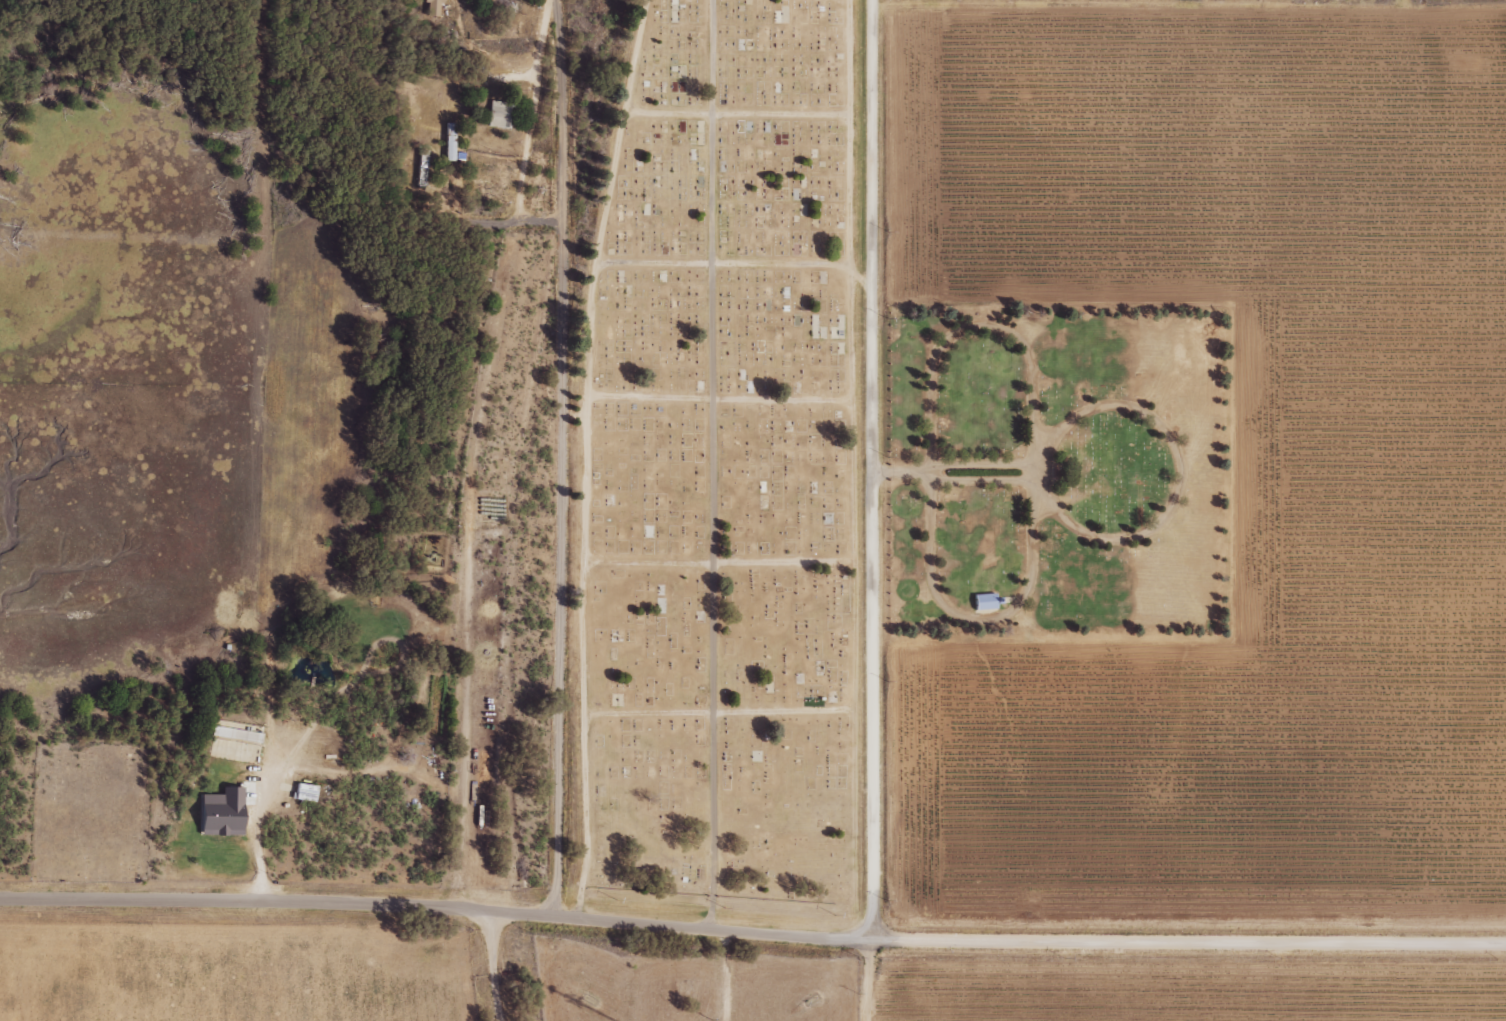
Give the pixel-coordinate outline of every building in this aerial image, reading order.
[(440,0),(423,0),(423,3),(427,3),(426,16),(439,17),(440,0)] [(511,130),(515,105),(489,100),(485,125),(511,130)] [(443,161),(454,161),(454,123),(443,123),(443,161)] [(972,611),(994,610),(994,594),(972,595),(972,611)] [(983,596),(984,614),(1005,612),(1005,609),(1011,609),(1010,599),(1006,599),(1006,594),(983,596)] [(210,736),(260,745),(262,733),(248,731),(248,732),(212,726),(210,736)] [(240,788),(219,788),(219,795),(198,795),(199,815),(197,815),(197,836),(241,835),(240,788)]
